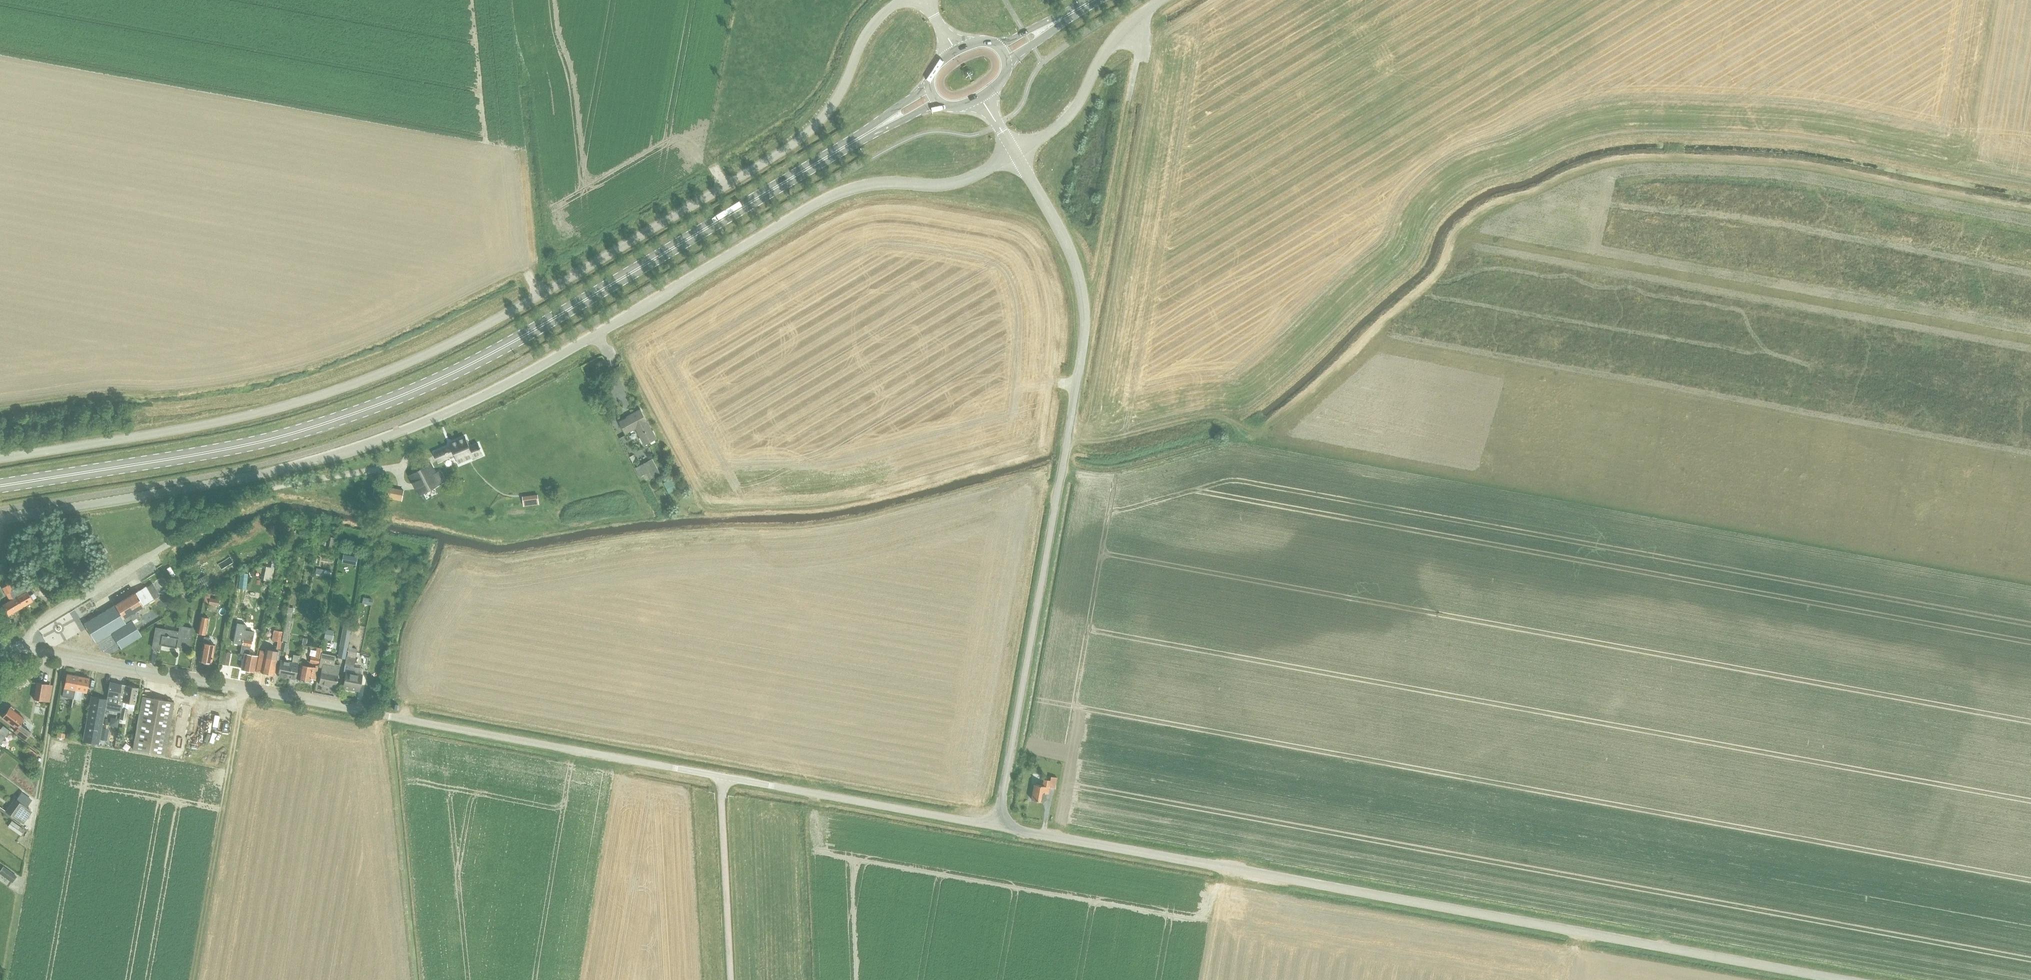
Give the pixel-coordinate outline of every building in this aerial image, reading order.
[(656,439),(640,409),(626,416),(627,418),(619,422),(625,433),(636,428),(645,445),(656,439)] [(435,451),(434,452),(438,462),(439,462),(439,461),(455,454),(459,463),(460,463),(459,462),(472,457),(473,459),(474,459),(474,458),(482,455),(482,456),(483,455),(481,450),(480,448),(478,443),(477,443),(477,444),(469,447),(465,436),(464,436),(464,437),(458,440),(459,442),(451,445),(435,452),(435,451)] [(649,478),(655,475),(647,460),(641,463),(649,478)] [(430,464),(410,476),(420,494),(444,481),(439,471),(435,473),(430,464)] [(663,482),(667,489),(674,485),(671,478),(663,482)] [(375,485),(374,494),(381,496),(381,495),(383,486),(375,485)] [(394,498),(402,500),(403,490),(396,489),(394,498)] [(538,494),(524,496),(525,505),(539,503),(538,494)] [(52,527),(46,529),(46,531),(48,535),(54,532),(53,529),(52,527)] [(334,547),(336,537),(330,536),(327,546),(334,547)] [(236,554),(241,552),(236,543),(231,545),(236,554)] [(273,582),(277,569),(269,567),(265,580),(273,582)] [(315,569),(314,574),(322,576),(330,577),(331,572),(323,570),(315,569)] [(8,584),(6,585),(20,608),(32,601),(22,584),(17,587),(13,581),(8,584)] [(6,585),(2,588),(9,601),(6,602),(2,605),(8,615),(20,608),(6,585)] [(220,585),(210,590),(211,594),(222,589),(220,585)] [(115,605),(84,623),(95,642),(111,632),(120,648),(141,635),(133,623),(140,618),(135,610),(143,605),(153,599),(145,586),(135,592),(114,604),(115,605)] [(209,599),(209,593),(205,593),(203,601),(208,602),(208,603),(217,605),(218,600),(209,599)] [(363,604),(373,606),(374,599),(364,597),(363,604)] [(281,641),(279,650),(280,650),(285,651),(287,642),(286,642),(292,607),(287,606),(282,631),(281,641)] [(208,617),(200,616),(197,633),(205,634),(208,617)] [(236,623),(233,642),(242,644),(240,652),(244,653),(241,669),(254,671),(257,655),(248,653),(249,646),(250,646),(251,640),(252,640),(254,631),(244,630),(245,624),(236,623)] [(350,627),(350,626),(343,625),(338,657),(345,658),(350,627)] [(188,648),(192,628),(179,626),(178,632),(155,627),(152,647),(159,649),(160,645),(176,648),(176,646),(188,648)] [(273,629),(271,639),(277,640),(281,641),(282,631),(273,629)] [(331,639),(332,630),(324,629),(323,637),(331,639)] [(204,636),(199,661),(211,663),(214,644),(208,643),(209,637),(204,636)] [(259,650),(255,671),(261,672),(273,674),(276,659),(278,659),(280,650),(279,650),(281,641),(277,640),(275,649),(272,649),(266,648),(265,651),(259,650)] [(230,651),(223,650),(221,663),(228,664),(230,651)] [(355,658),(356,652),(347,650),(346,656),(355,658)] [(318,663),(320,653),(316,653),(315,657),(310,656),(309,661),(318,663)] [(335,686),(339,666),(333,665),(335,656),(321,653),(318,666),(321,667),(318,683),(335,686)] [(294,678),(298,655),(292,654),(291,661),(280,660),(277,675),(294,678)] [(353,667),(355,658),(346,656),(344,665),(353,667)] [(315,679),(317,665),(315,665),(315,667),(300,664),(298,676),(297,678),(297,679),(309,681),(310,681),(309,681),(310,678),(315,679)] [(361,674),(345,671),(342,687),(358,690),(361,674)] [(66,673),(63,690),(62,696),(74,699),(78,676),(66,673)] [(89,678),(78,676),(74,699),(79,700),(81,691),(86,692),(89,678)] [(43,700),(46,684),(36,682),(33,699),(43,700)] [(106,699),(104,709),(121,712),(125,685),(109,682),(106,699)] [(137,687),(125,685),(121,712),(119,722),(125,723),(127,709),(133,710),(137,687)] [(104,709),(106,699),(91,696),(82,740),(98,743),(104,709)] [(164,755),(174,702),(142,696),(132,749),(164,755)] [(30,731),(27,729),(19,723),(23,718),(9,707),(1,717),(16,728),(14,731),(24,739),(30,731)] [(8,730),(2,726),(0,728),(0,742),(8,730)] [(34,759),(38,755),(30,748),(26,753),(34,759)] [(1055,788),(1057,777),(1051,776),(1050,780),(1044,779),(1043,785),(1034,784),(1031,799),(1044,801),(1045,792),(1048,793),(1049,787),(1055,788)] [(14,798),(5,811),(15,817),(21,822),(29,809),(23,805),(14,798)] [(7,826),(20,835),(24,829),(11,821),(7,826)] [(0,871),(0,874),(12,883),(17,876),(4,866),(0,871)]
